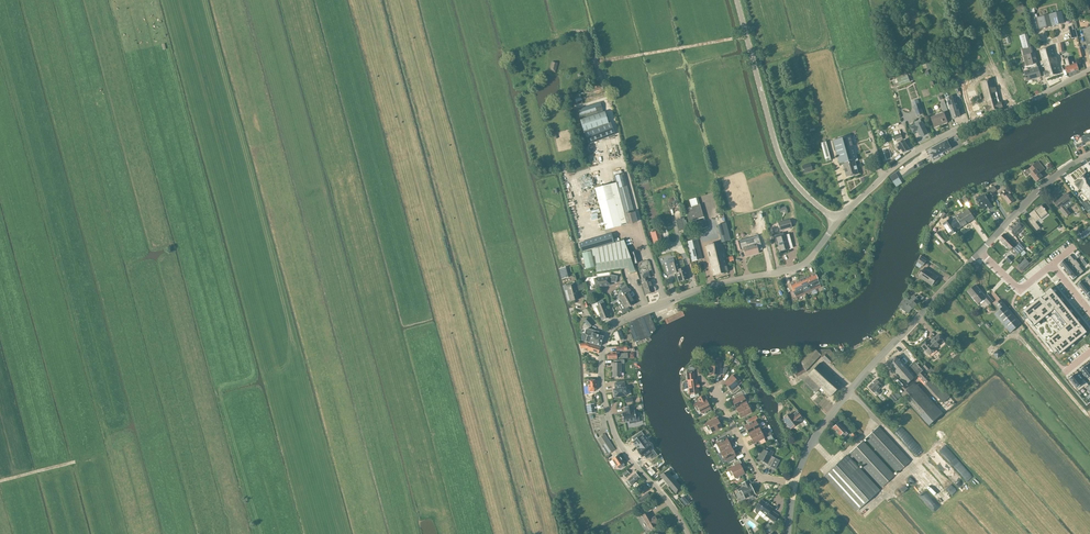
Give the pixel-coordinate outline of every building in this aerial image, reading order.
[(1016,5),(1018,14),(1025,13),(1023,3),(1016,5)] [(1062,11),(1049,14),(1035,17),(1038,30),(1052,26),(1065,23),(1062,11)] [(1073,26),(1069,27),(1072,40),(1078,38),(1076,30),(1074,30),(1073,26)] [(1019,36),(1023,49),(1031,47),(1027,33),(1019,36)] [(1047,62),(1051,76),(1061,73),(1053,46),(1047,48),(1050,61),(1047,62)] [(1023,49),(1022,49),(1026,66),(1038,63),(1035,53),(1033,53),(1032,47),(1031,47),(1023,49)] [(986,50),(990,63),(997,61),(992,48),(986,50)] [(1050,76),(1051,76),(1047,62),(1050,61),(1047,48),(1040,50),(1045,69),(1043,69),(1043,72),(1045,78),(1050,76)] [(1077,63),(1074,64),(1072,57),(1065,59),(1068,66),(1065,67),(1067,73),(1079,69),(1077,63)] [(930,63),(923,65),(923,66),(924,69),(925,71),(928,70),(931,69),(931,68),(930,63)] [(1038,67),(1024,71),(1027,81),(1041,77),(1038,67)] [(1019,75),(1017,70),(1006,73),(1007,78),(1019,75)] [(899,85),(910,81),(908,75),(897,79),(899,85)] [(994,78),(980,82),(987,106),(986,106),(987,112),(1003,107),(1002,102),(1000,103),(996,87),(996,85),(994,78)] [(955,99),(954,100),(953,96),(946,98),(947,102),(948,101),(951,110),(958,108),(955,99)] [(913,106),(917,116),(924,114),(920,103),(913,106)] [(960,116),(958,108),(951,110),(953,118),(960,116)] [(580,120),(584,132),(608,123),(605,111),(580,120)] [(948,122),(944,113),(931,118),(935,127),(948,122)] [(922,122),(920,120),(915,122),(916,125),(911,128),(913,132),(916,131),(917,133),(918,134),(919,134),(920,136),(921,135),(922,136),(928,133),(922,122)] [(588,144),(615,134),(611,122),(608,123),(584,132),(588,144)] [(903,140),(901,133),(895,135),(897,142),(903,140)] [(1082,138),(1084,143),(1089,140),(1089,133),(1087,135),(1087,136),(1082,138)] [(832,141),(839,165),(843,164),(846,177),(858,174),(854,161),(858,160),(851,136),(832,141)] [(904,140),(896,145),(899,150),(901,149),(903,152),(909,149),(904,140)] [(939,143),(939,144),(945,155),(950,152),(945,155),(944,152),(951,148),(950,146),(951,146),(949,142),(948,143),(947,140),(939,144),(939,143)] [(945,155),(939,144),(938,144),(939,145),(932,149),(933,152),(931,154),(934,160),(940,157),(939,155),(943,152),(945,155),(940,158),(945,155)] [(888,147),(883,149),(887,160),(892,158),(888,147)] [(1032,172),(1030,174),(1037,181),(1042,176),(1039,173),(1044,169),(1038,161),(1029,169),(1032,172)] [(810,164),(802,166),(805,173),(812,171),(812,170),(811,169),(810,164)] [(1087,199),(1089,202),(1089,175),(1088,172),(1074,183),(1087,199)] [(616,182),(625,213),(628,213),(634,212),(624,173),(614,175),(616,182)] [(890,176),(893,181),(896,186),(902,182),(896,173),(890,176)] [(624,214),(625,213),(616,182),(595,188),(606,230),(626,224),(624,214)] [(987,191),(991,198),(996,195),(994,193),(997,190),(994,186),(987,191)] [(1004,197),(1009,204),(1014,200),(1009,194),(1007,195),(1005,193),(1002,195),(1004,197)] [(1067,193),(1059,200),(1059,201),(1056,204),(1060,209),(1066,216),(1070,213),(1064,205),(1072,199),(1067,193)] [(976,200),(977,201),(977,203),(978,203),(981,208),(986,207),(987,206),(989,209),(993,207),(985,194),(981,197),(976,197),(977,199),(976,200)] [(692,206),(698,205),(696,198),(689,200),(691,207),(685,209),(689,222),(696,219),(692,206)] [(957,201),(961,207),(965,204),(961,198),(957,201)] [(1029,214),(1032,218),(1029,221),(1037,231),(1040,228),(1036,222),(1039,220),(1048,213),(1045,209),(1045,208),(1044,208),(1042,205),(1036,210),(1035,209),(1029,214)] [(950,219),(957,230),(975,219),(968,209),(955,217),(955,216),(952,219),(952,218),(950,219)] [(624,214),(626,224),(637,221),(635,212),(634,212),(628,213),(625,213),(624,214)] [(708,226),(705,217),(698,219),(701,229),(708,226)] [(681,218),(675,220),(678,231),(684,229),(681,218)] [(950,234),(957,230),(950,219),(943,224),(950,234)] [(1019,219),(1009,229),(1015,236),(1022,230),(1026,226),(1019,219)] [(778,223),(780,230),(792,227),(790,220),(778,223)] [(726,222),(717,225),(722,242),(731,240),(726,222)] [(1080,234),(1084,239),(1087,237),(1089,234),(1089,227),(1084,232),(1081,233),(1080,234)] [(581,242),(579,243),(581,251),(584,250),(613,242),(611,233),(581,242)] [(776,244),(778,244),(780,251),(790,248),(788,241),(790,240),(789,234),(781,236),(780,234),(774,236),(776,244)] [(999,239),(1010,250),(1014,254),(1016,252),(1018,254),(1024,248),(1020,243),(1016,247),(1015,245),(1016,245),(1011,240),(1010,238),(1009,238),(1005,234),(999,239)] [(697,239),(686,242),(691,261),(702,259),(697,239)] [(634,267),(628,251),(624,240),(616,243),(591,250),(592,250),(582,253),(586,269),(595,267),(597,273),(628,268),(634,267)] [(728,272),(723,254),(720,242),(706,246),(714,276),(728,272)] [(758,251),(756,244),(755,244),(755,243),(751,244),(752,245),(743,247),(746,256),(750,255),(750,254),(758,251)] [(1070,255),(1060,263),(1061,263),(1065,268),(1076,260),(1075,260),(1070,255)] [(917,262),(923,266),(927,261),(926,260),(927,259),(922,256),(921,257),(917,262)] [(1009,256),(1006,259),(1010,264),(1014,260),(1009,256)] [(673,259),(665,261),(669,274),(672,273),(676,272),(679,281),(688,278),(685,267),(680,269),(678,261),(674,262),(673,259)] [(1022,271),(1030,264),(1026,259),(1017,266),(1022,271)] [(1076,260),(1065,268),(1069,274),(1080,265),(1076,260)] [(1080,265),(1069,274),(1074,279),(1084,271),(1079,266),(1080,265)] [(562,279),(569,277),(567,267),(560,268),(561,272),(562,278),(562,279)] [(925,268),(919,277),(932,285),(938,276),(925,268)] [(649,280),(648,278),(651,277),(649,271),(643,273),(641,276),(642,279),(641,279),(646,294),(653,292),(653,291),(655,291),(655,290),(655,289),(655,288),(655,287),(654,287),(652,287),(650,280),(649,280)] [(811,275),(805,277),(809,284),(809,285),(811,290),(821,286),(815,273),(811,275)] [(609,274),(609,276),(594,279),(596,287),(611,285),(611,282),(616,283),(618,276),(609,274)] [(1078,284),(1078,285),(1078,284),(1082,290),(1089,284),(1089,279),(1088,276),(1078,284)] [(805,277),(798,280),(804,294),(811,290),(809,285),(809,284),(805,277)] [(804,294),(798,280),(793,283),(790,285),(796,297),(804,294)] [(565,290),(567,290),(571,301),(579,299),(575,285),(573,285),(573,284),(564,286),(565,290)] [(620,289),(623,295),(619,297),(622,303),(632,298),(629,293),(631,292),(629,288),(628,289),(627,285),(620,289)] [(976,285),(970,290),(968,292),(978,303),(984,299),(989,305),(993,301),(987,294),(985,296),(976,285)] [(1025,310),(1023,312),(1034,326),(1037,324),(1039,322),(1046,317),(1048,315),(1049,314),(1061,330),(1051,338),(1048,340),(1046,342),(1055,354),(1057,352),(1060,355),(1062,353),(1065,351),(1071,345),(1074,343),(1082,336),(1085,334),(1087,332),(1079,322),(1077,319),(1072,313),(1070,310),(1062,301),(1060,299),(1055,293),(1053,290),(1051,288),(1045,293),(1046,295),(1042,298),(1041,297),(1035,302),(1032,304),(1027,308),(1025,310)] [(911,310),(913,308),(922,300),(918,296),(916,297),(914,296),(910,300),(907,298),(902,306),(901,308),(902,310),(908,314),(911,310)] [(619,305),(621,310),(623,314),(630,309),(629,307),(635,304),(632,298),(622,303),(619,305)] [(610,317),(604,303),(603,300),(597,302),(598,305),(596,306),(602,320),(610,317)] [(996,304),(1000,310),(996,313),(1011,331),(1021,323),(1001,300),(996,304)] [(628,323),(635,341),(638,340),(638,341),(650,337),(655,329),(649,314),(628,323)] [(594,324),(588,317),(584,321),(590,328),(594,324)] [(585,341),(589,342),(589,343),(600,346),(603,337),(598,335),(599,331),(595,330),(588,328),(588,329),(586,329),(585,333),(586,334),(587,335),(585,341)] [(624,340),(624,339),(621,330),(614,333),(617,341),(620,340),(621,342),(624,340)] [(936,348),(944,341),(938,335),(930,342),(928,340),(922,346),(926,350),(924,351),(924,353),(926,356),(928,356),(930,354),(936,348)] [(600,347),(589,344),(586,344),(581,344),(581,348),(586,348),(588,348),(588,350),(598,353),(600,347)] [(802,364),(792,369),(797,377),(806,371),(806,370),(820,356),(822,358),(826,354),(833,360),(836,357),(830,349),(816,350),(815,348),(810,349),(800,361),(802,364)] [(826,354),(822,358),(829,364),(830,363),(833,360),(826,354)] [(926,385),(926,384),(931,379),(924,370),(915,360),(907,367),(897,356),(893,360),(899,367),(900,366),(904,370),(905,370),(907,372),(906,373),(913,379),(916,377),(917,375),(926,385)] [(616,360),(616,363),(612,363),(613,377),(621,377),(621,363),(624,363),(624,360),(616,360)] [(906,385),(913,379),(906,373),(907,372),(905,370),(904,370),(900,366),(899,367),(893,360),(888,364),(906,385)] [(713,364),(709,363),(708,374),(719,375),(721,362),(718,361),(713,361),(713,364)] [(808,375),(821,387),(830,396),(842,384),(819,363),(808,375)] [(1081,370),(1089,381),(1089,369),(1087,365),(1086,365),(1081,370)] [(689,389),(688,389),(688,395),(689,395),(694,395),(694,393),(699,393),(698,387),(699,387),(699,384),(698,384),(698,379),(695,379),(694,373),(686,374),(687,381),(688,381),(689,389)] [(1075,374),(1069,378),(1070,379),(1079,390),(1085,386),(1086,387),(1089,385),(1084,379),(1081,381),(1075,374),(1076,374),(1075,374)] [(735,378),(732,375),(724,382),(731,390),(730,391),(733,395),(740,388),(738,385),(742,382),(740,380),(737,376),(735,378)] [(815,393),(821,387),(808,375),(803,380),(815,393)] [(931,379),(926,384),(943,403),(950,397),(933,377),(931,379)] [(586,386),(588,386),(589,391),(594,391),(594,389),(597,389),(596,381),(589,381),(588,379),(583,379),(584,384),(585,384),(586,386)] [(881,392),(878,389),(882,385),(877,379),(869,387),(874,392),(878,396),(881,392)] [(614,389),(615,397),(627,395),(626,394),(628,393),(627,389),(626,389),(625,388),(624,382),(615,383),(616,389),(614,389)] [(902,395),(921,417),(930,426),(944,414),(918,385),(915,384),(902,395)] [(894,402),(895,401),(899,398),(898,397),(900,395),(897,391),(895,393),(894,391),(889,396),(894,402)] [(735,399),(732,400),(736,409),(747,404),(743,395),(741,396),(740,392),(733,396),(735,399)] [(707,398),(705,394),(697,398),(699,402),(694,404),(695,406),(697,411),(699,410),(701,413),(702,413),(702,414),(703,414),(704,414),(705,414),(705,413),(706,412),(705,411),(711,408),(706,399),(707,398)] [(589,413),(595,412),(594,404),(587,405),(589,413)] [(747,404),(736,409),(741,418),(751,412),(750,409),(751,408),(751,407),(751,406),(751,405),(750,405),(749,404),(747,404)] [(630,423),(639,422),(638,414),(635,415),(635,410),(634,410),(633,405),(625,407),(626,412),(622,413),(624,422),(629,421),(630,423)] [(797,411),(792,415),(791,413),(788,416),(787,415),(786,415),(785,415),(784,416),(783,418),(784,419),(783,419),(790,429),(803,419),(797,411)] [(708,431),(711,430),(712,433),(722,428),(717,418),(705,424),(708,431)] [(749,434),(760,429),(759,428),(760,427),(761,427),(761,425),(760,424),(759,424),(757,424),(756,420),(745,426),(749,434)] [(848,434),(845,431),(845,430),(838,423),(833,427),(840,435),(843,438),(848,434)] [(878,426),(865,438),(897,473),(911,460),(878,426)] [(764,438),(760,429),(749,434),(753,443),(764,438)] [(636,441),(632,443),(637,448),(643,444),(645,442),(642,437),(646,433),(643,430),(634,437),(636,441)] [(605,434),(604,434),(597,439),(608,455),(616,450),(605,434)] [(718,442),(716,443),(721,452),(731,447),(729,442),(730,441),(728,437),(727,438),(726,436),(717,440),(718,442)] [(851,455),(850,456),(852,458),(853,457),(881,487),(895,475),(874,452),(873,451),(863,440),(849,453),(851,455)] [(646,443),(637,449),(640,451),(638,452),(642,457),(654,449),(653,445),(648,443),(647,445),(646,443)] [(721,452),(717,454),(722,462),(726,460),(728,463),(735,460),(734,457),(736,456),(731,447),(721,452)] [(770,467),(775,458),(771,456),(773,452),(771,451),(766,448),(765,451),(762,449),(761,449),(760,449),(759,450),(759,451),(759,452),(760,453),(757,459),(767,463),(766,465),(770,467)] [(618,454),(612,459),(617,467),(618,467),(619,469),(621,469),(624,467),(625,465),(623,463),(624,463),(618,454)] [(847,454),(825,475),(824,476),(856,511),(857,510),(880,490),(851,459),(849,457),(847,454)] [(734,466),(727,469),(728,471),(731,476),(733,475),(735,478),(736,478),(736,479),(737,479),(738,479),(739,478),(739,477),(740,477),(740,476),(745,473),(740,464),(741,463),(739,459),(735,462),(733,463),(734,466)] [(660,475),(659,475),(676,494),(675,493),(678,485),(679,486),(667,471),(661,476),(660,475)] [(635,472),(628,479),(627,480),(625,482),(630,487),(640,477),(635,472)] [(813,486),(818,482),(813,477),(808,481),(813,486)] [(744,486),(738,489),(739,492),(741,496),(744,495),(745,498),(746,498),(748,497),(750,501),(755,498),(754,496),(753,497),(752,495),(753,494),(755,493),(750,484),(751,483),(750,479),(743,483),(744,486)] [(756,508),(766,515),(766,516),(774,521),(778,515),(771,510),(772,507),(761,500),(756,508)] [(655,516),(652,518),(648,512),(642,516),(649,529),(656,525),(655,524),(658,522),(655,516)]
